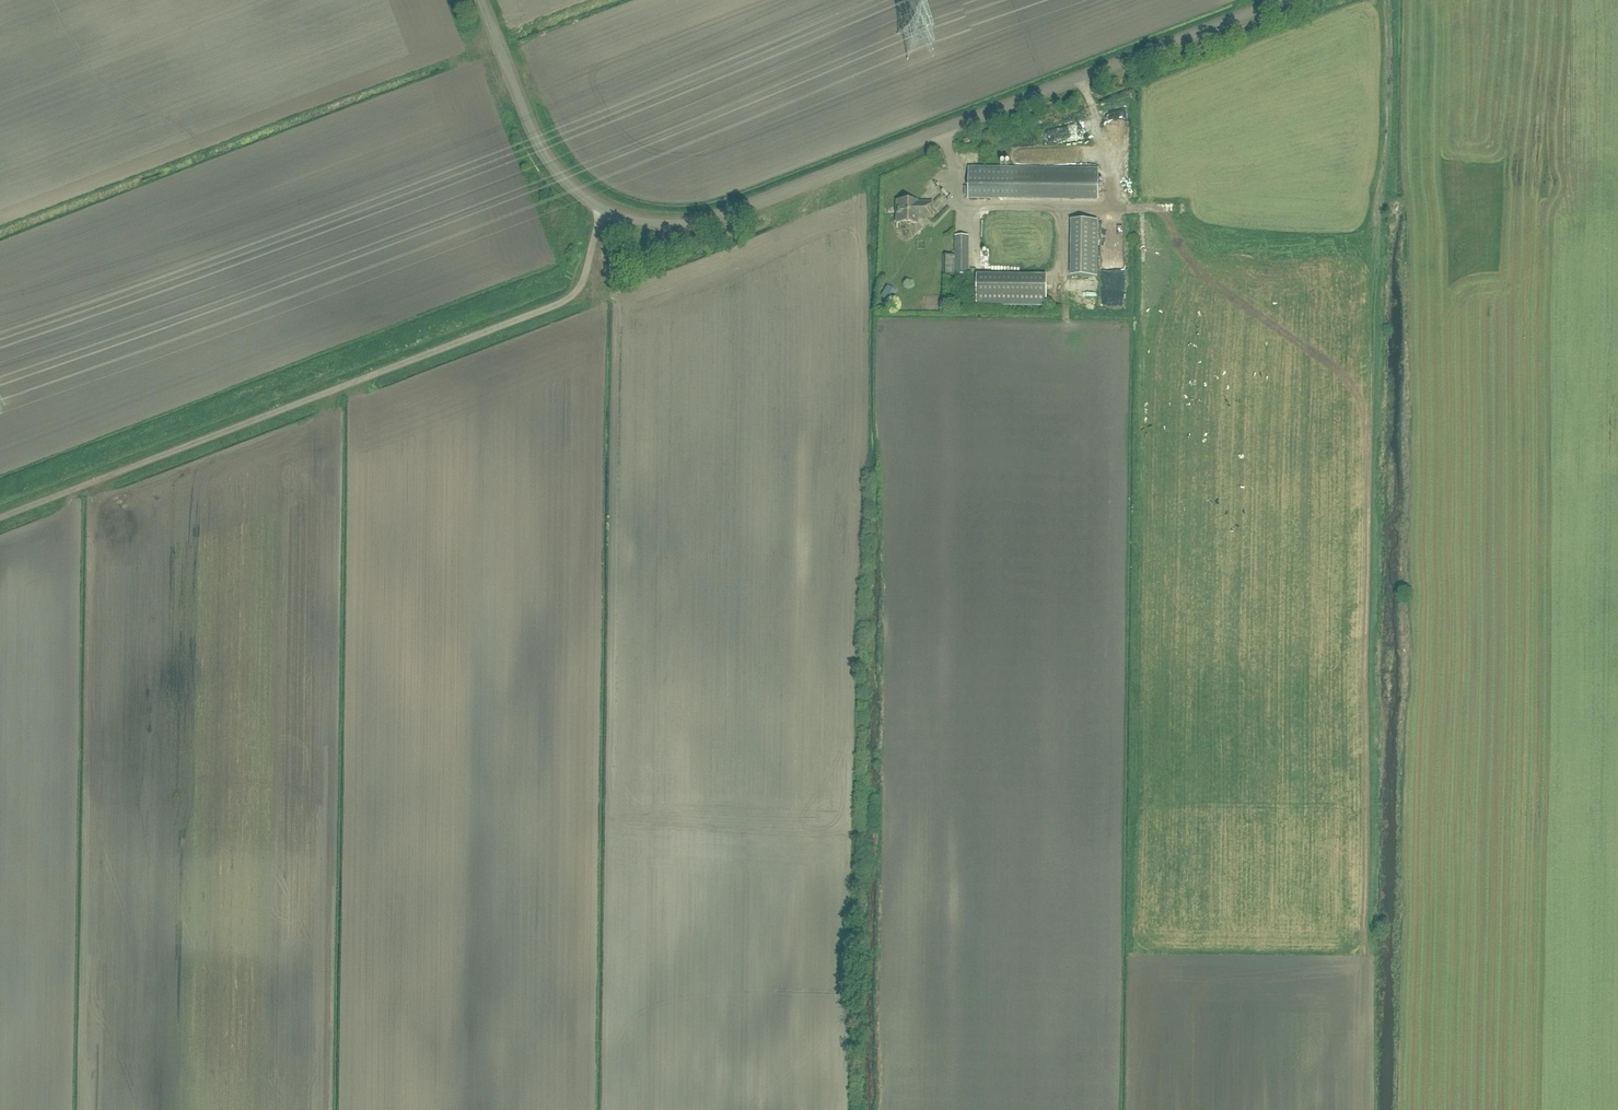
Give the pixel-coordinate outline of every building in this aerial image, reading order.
[(1099,170),(969,168),(969,201),(1098,202),(1099,170)] [(916,202),(897,202),(897,223),(916,224),(916,218),(931,218),(931,204),(916,203),(916,202)] [(1098,221),(1071,221),(1071,277),(1097,277),(1098,221)] [(969,237),(955,237),(955,257),(944,257),(944,276),(969,276),(969,237)] [(1046,279),(977,279),(977,308),(1046,308),(1046,279)]
